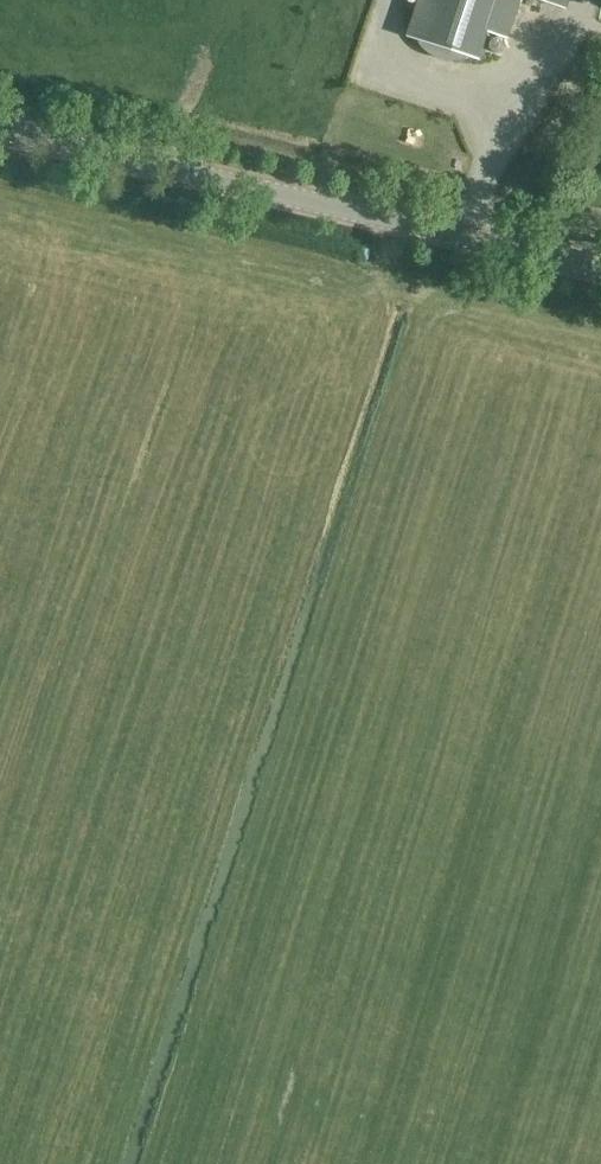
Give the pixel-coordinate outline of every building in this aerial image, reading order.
[(408,37),(418,41),(419,43),(426,51),(435,57),(447,61),(451,61),(457,62),(467,59),(470,58),(473,59),(480,61),(489,33),(509,39),(522,0),(420,0),(408,37)] [(564,8),(567,0),(537,0),(564,9),(564,8)]
